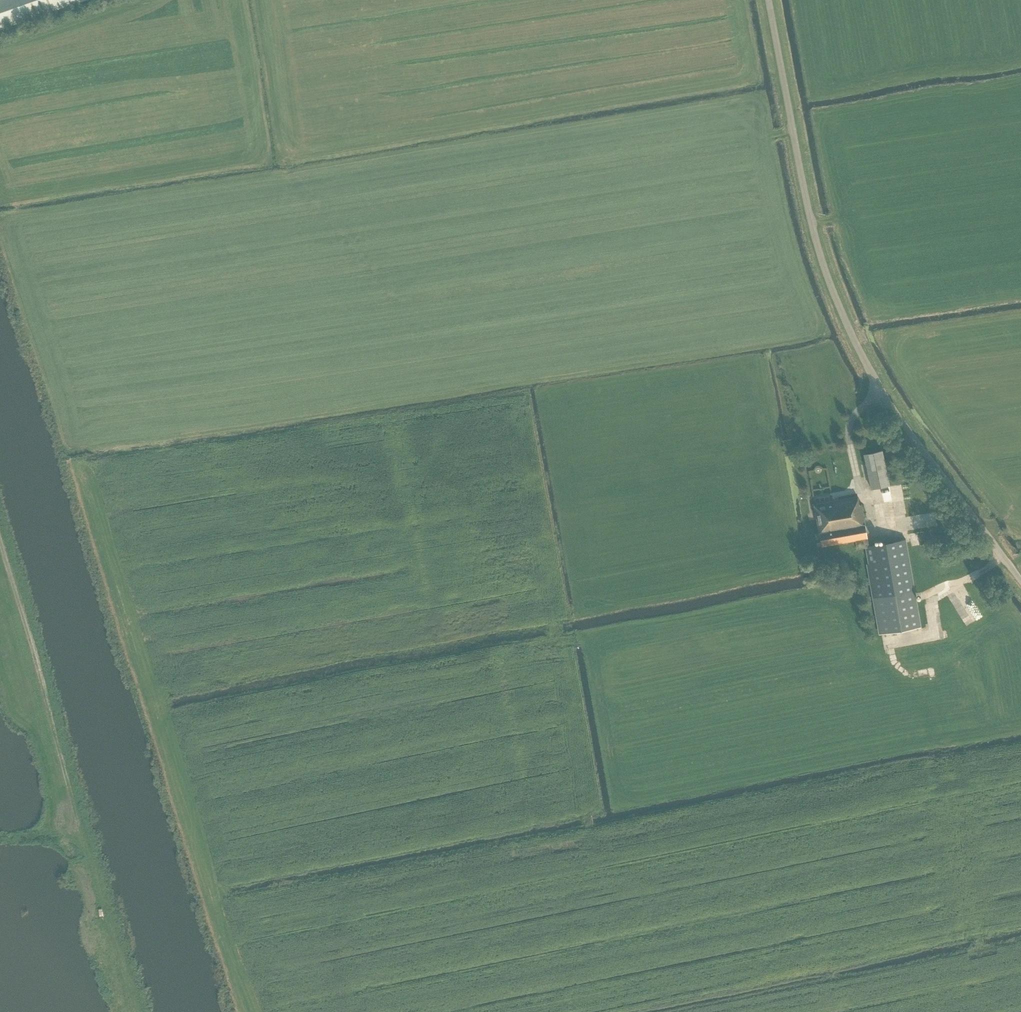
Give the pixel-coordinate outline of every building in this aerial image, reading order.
[(62,7),(59,0),(0,0),(0,29),(62,7)] [(891,491),(885,455),(866,457),(871,494),(891,491)] [(857,496),(814,504),(821,546),(855,540),(857,549),(865,547),(881,634),(921,627),(905,540),(868,546),(861,504),(859,505),(857,496)]
